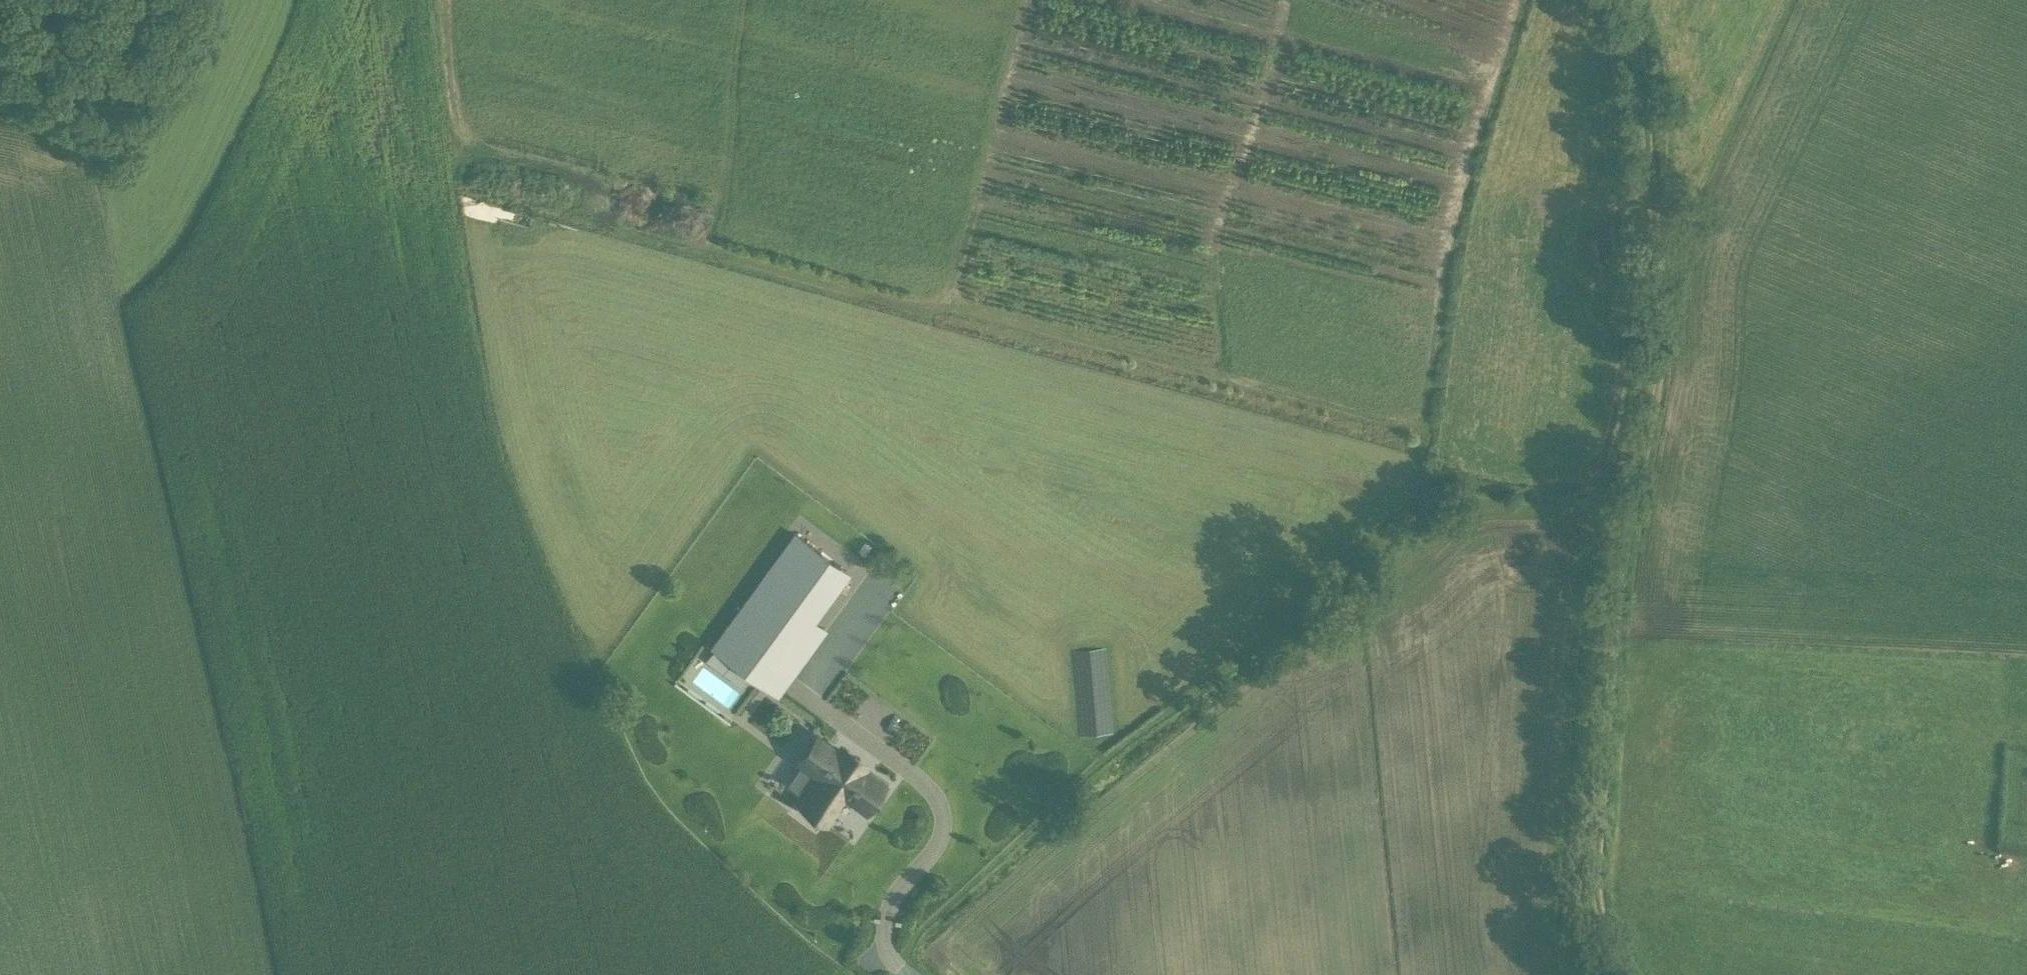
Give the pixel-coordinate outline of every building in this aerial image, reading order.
[(729,638),(776,672),(860,558),(813,524),(729,638)] [(803,700),(801,702),(796,695),(798,693),(794,687),(788,691),(774,672),(755,686),(769,705),(745,723),(759,743),(783,725),(799,746),(819,732),(803,710),(808,707),(803,700)] [(869,834),(895,765),(816,734),(804,766),(815,770),(800,808),(869,834)]
